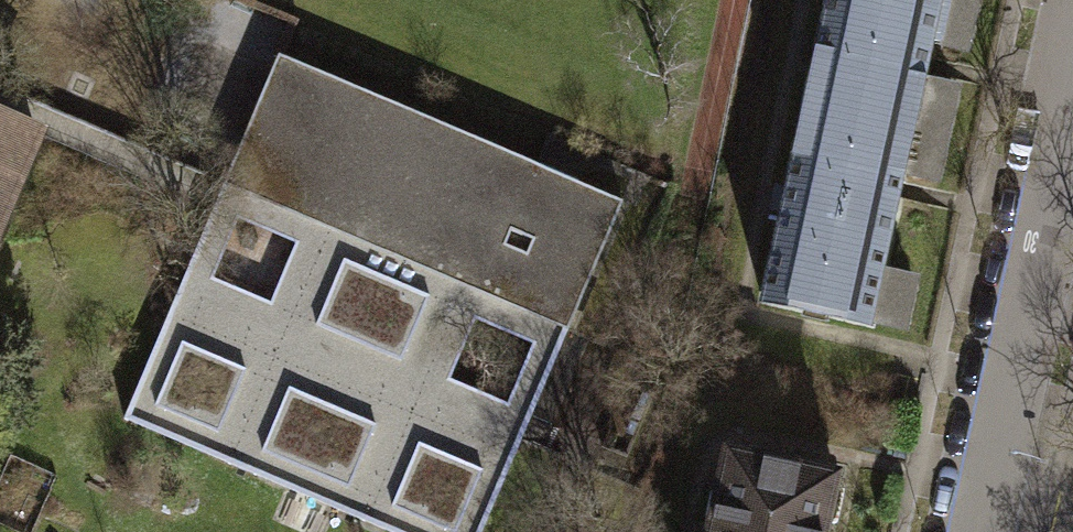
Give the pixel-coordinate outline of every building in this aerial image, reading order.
[(806,100),(911,123),(929,42),(939,44),(948,0),(828,0),(806,100)] [(479,294),(532,166),(271,60),(218,188),(325,232),(459,286),(479,294)] [(869,316),(911,123),(806,100),(763,293),(869,316)] [(0,112),(0,205),(33,125),(0,112)] [(532,166),(479,294),(567,330),(620,202),(532,166)] [(218,188),(176,289),(283,333),(325,232),(218,188)] [(459,286),(325,232),(283,333),(176,289),(123,416),(404,531),(483,531),(525,430),(417,385),(459,286)] [(459,286),(417,385),(525,430),(567,330),(479,294),(459,286)] [(833,474),(725,449),(717,483),(707,531),(820,531),(833,474)]
